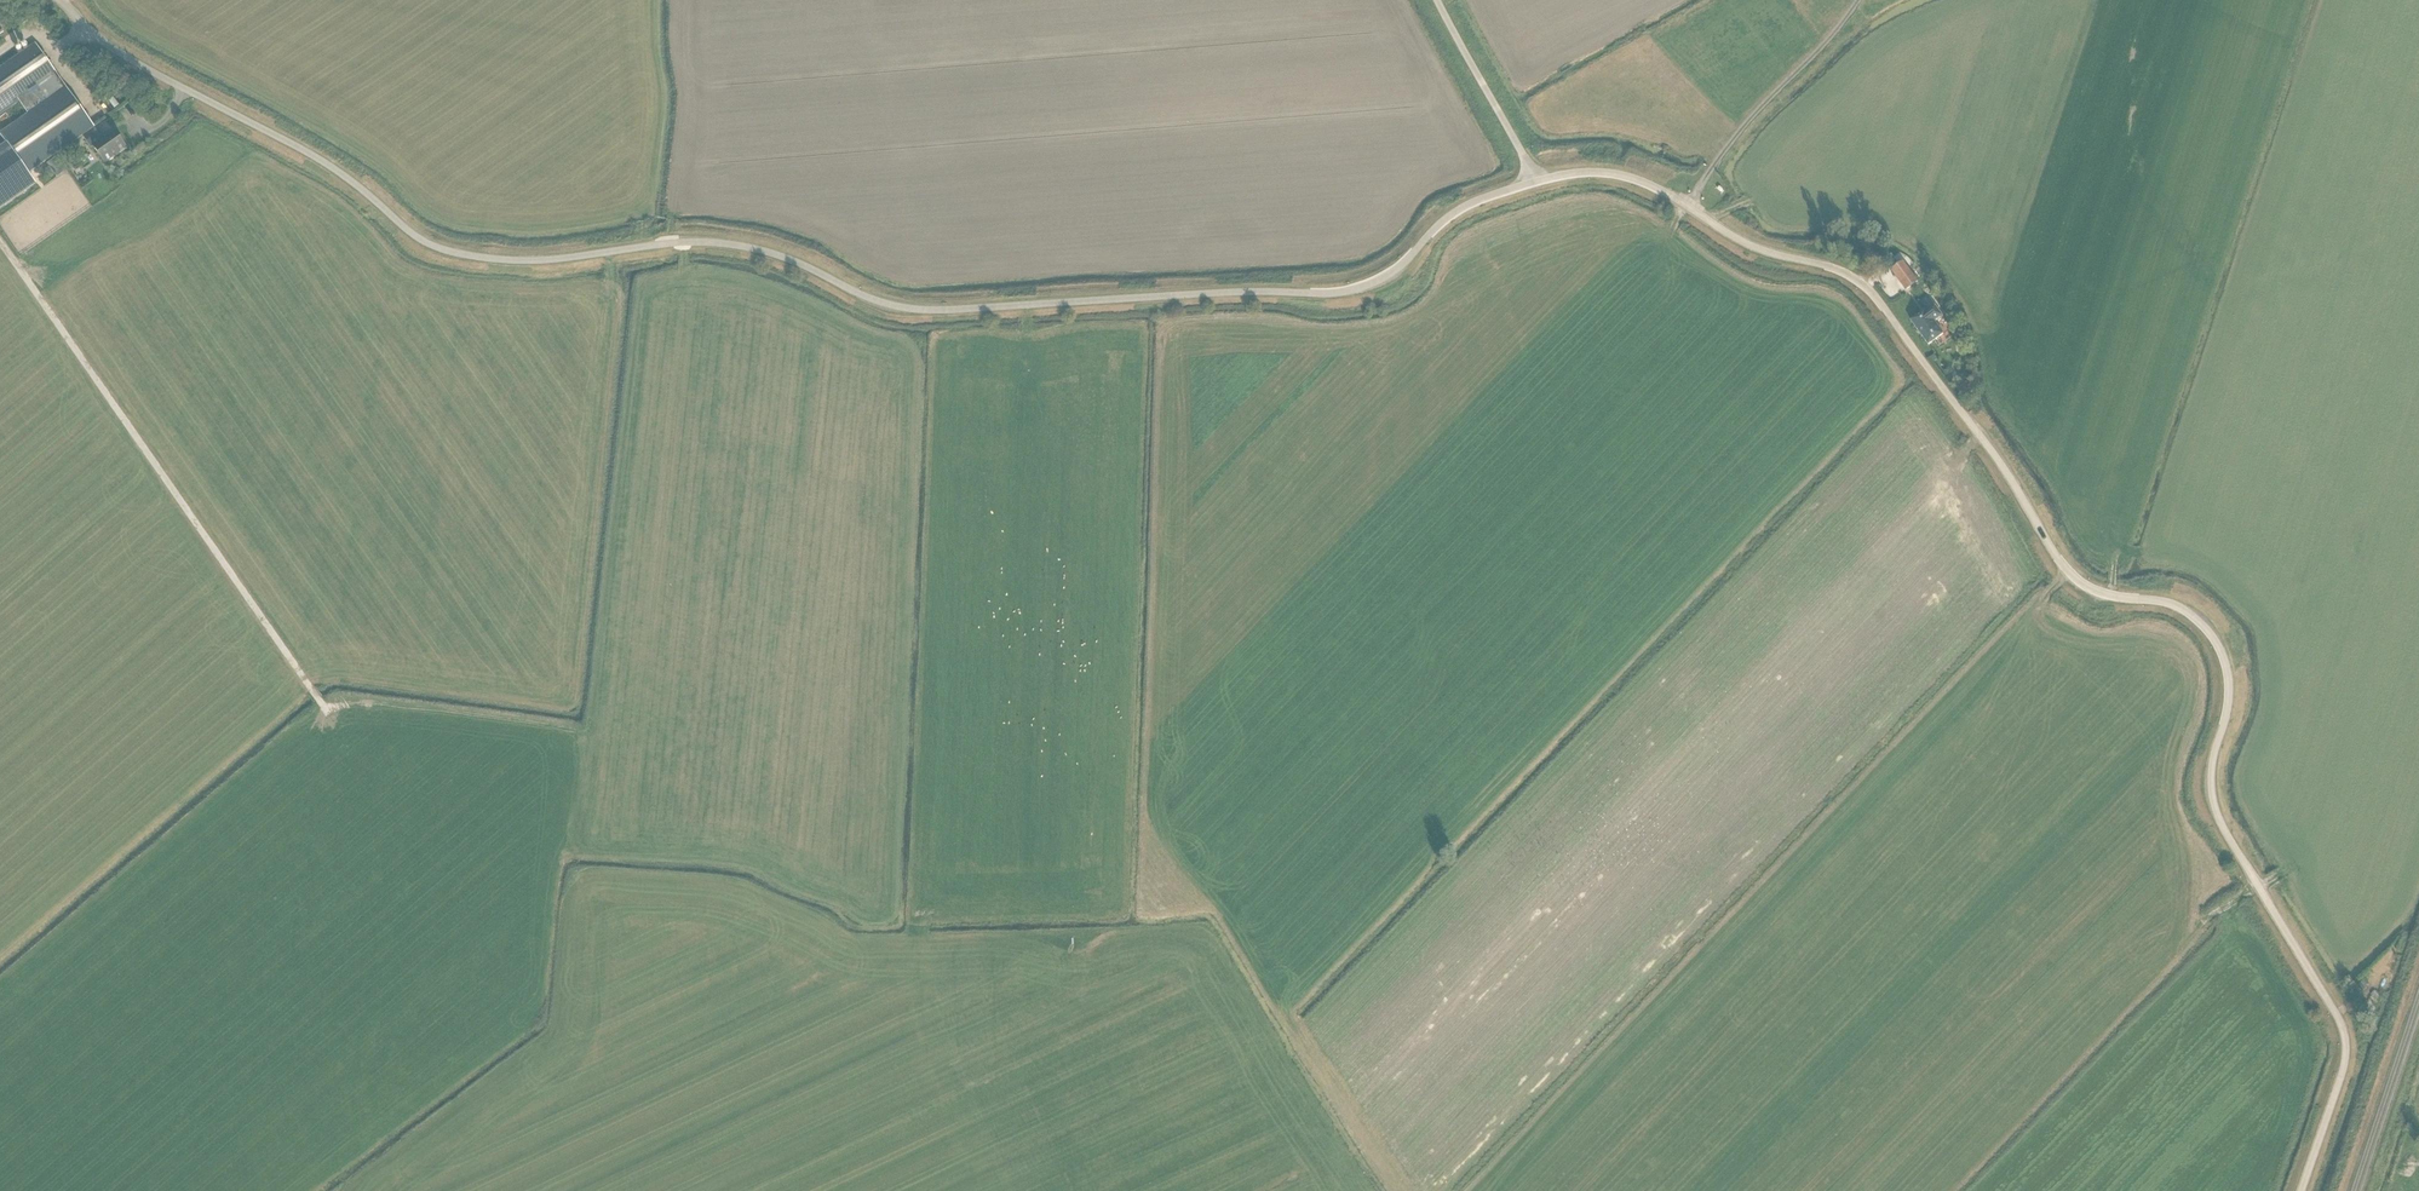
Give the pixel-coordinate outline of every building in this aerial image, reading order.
[(36,44),(0,70),(0,115),(19,101),(29,114),(0,134),(8,145),(28,174),(29,173),(82,136),(91,148),(93,147),(105,164),(127,149),(114,131),(105,138),(100,136),(94,127),(95,127),(74,98),(66,88),(44,103),(35,90),(57,75),(36,44)] [(8,145),(0,150),(0,210),(37,184),(29,173),(28,174),(8,145)] [(1918,282),(1903,262),(1890,271),(1905,292),(1918,282)] [(1941,317),(1934,306),(1926,311),(1925,310),(1910,320),(1928,345),(1944,334),(1935,321),(1941,317)] [(1974,391),(1967,382),(1957,389),(1964,398),(1974,391)]
